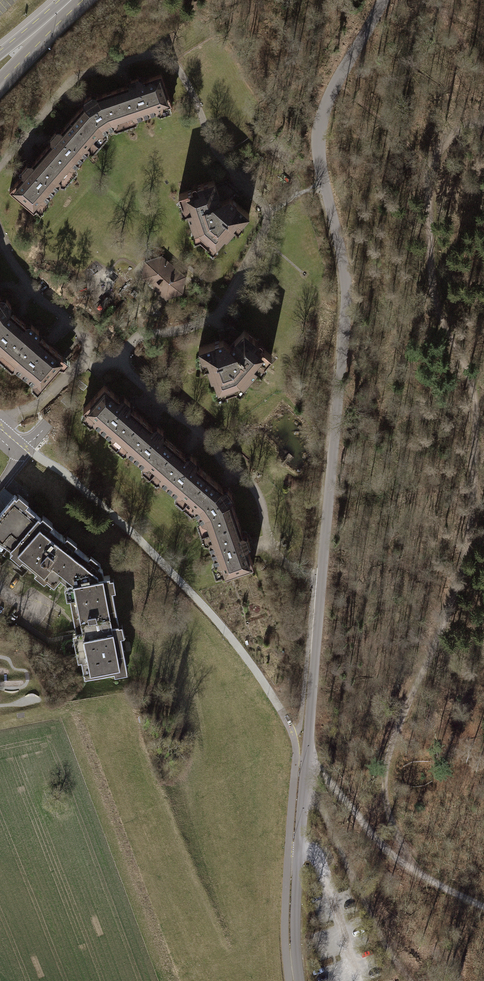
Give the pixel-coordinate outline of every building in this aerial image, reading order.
[(167,103),(158,78),(94,100),(82,109),(11,193),(31,212),(100,130),(109,124),(167,103)] [(197,188),(179,194),(182,204),(186,203),(189,211),(187,211),(194,231),(197,230),(201,235),(199,236),(208,244),(210,241),(216,246),(225,235),(226,236),(235,226),(234,225),(239,220),(242,223),(249,214),(231,198),(235,193),(226,185),(217,188),(214,180),(196,186),(197,188)] [(184,275),(159,255),(142,260),(138,277),(163,299),(181,293),(184,275)] [(59,363),(9,317),(0,307),(0,353),(39,386),(59,363)] [(213,376),(217,389),(224,387),(225,390),(236,387),(235,385),(241,381),(243,384),(257,368),(256,367),(261,361),(264,364),(271,355),(257,343),(258,341),(244,329),(238,336),(230,329),(219,333),(221,339),(198,348),(202,358),(206,357),(208,364),(207,364),(211,377),(213,376)] [(221,489),(103,392),(86,412),(198,511),(203,518),(224,577),(251,567),(230,502),(221,489)] [(14,495),(4,507),(1,504),(0,505),(0,539),(9,547),(3,554),(16,566),(19,562),(28,570),(32,565),(54,585),(60,578),(67,584),(84,677),(127,669),(110,575),(104,576),(103,570),(14,495)]
